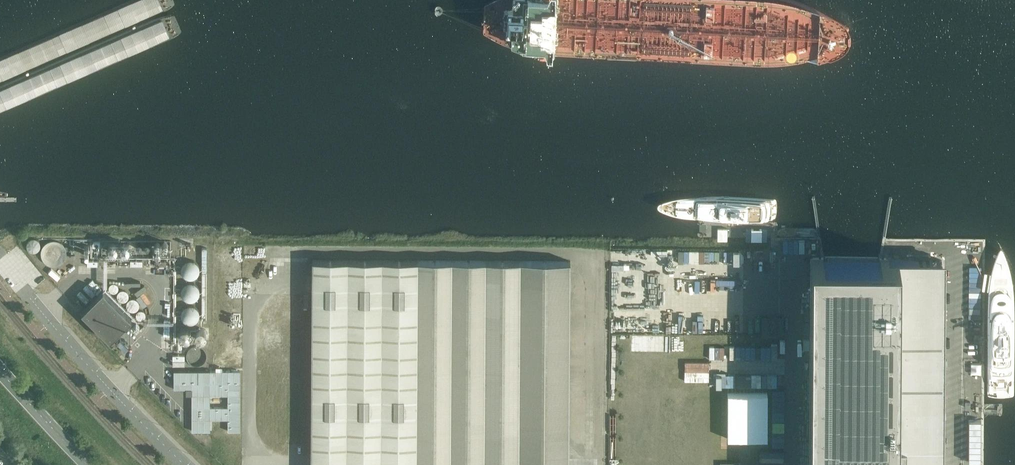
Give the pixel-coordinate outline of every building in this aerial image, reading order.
[(40,247),(40,246),(40,245),(40,244),(40,243),(39,242),(39,241),(38,240),(37,240),(36,239),(35,239),(34,239),(33,239),(32,239),(31,239),(30,240),(29,240),(29,241),(28,241),(28,242),(27,243),(27,244),(27,245),(27,246),(27,247),(27,248),(27,249),(28,249),(28,250),(29,251),(30,252),(31,252),(32,252),(32,253),(33,253),(34,253),(35,252),(36,252),(37,252),(38,251),(39,250),(40,249),(40,248),(40,247)] [(66,254),(66,253),(66,252),(66,250),(66,249),(65,248),(65,247),(64,246),(63,245),(63,244),(62,244),(62,243),(61,243),(60,242),(59,242),(58,241),(57,241),(56,241),(55,240),(54,240),(53,240),(52,241),(50,241),(49,241),(48,242),(46,243),(45,244),(44,245),(44,246),(43,246),(43,247),(42,248),(42,249),(42,250),(41,251),(41,252),(41,253),(41,254),(41,255),(42,256),(42,257),(42,258),(43,259),(43,260),(44,260),(44,261),(45,262),(46,263),(48,264),(49,264),(50,265),(52,265),(53,266),(54,266),(55,265),(56,265),(57,265),(58,265),(59,264),(60,264),(61,263),(62,263),(62,262),(63,262),(63,261),(64,260),(65,259),(65,258),(66,257),(66,256),(66,254)] [(118,248),(118,247),(118,246),(117,246),(117,245),(117,244),(116,244),(115,243),(114,243),(113,243),(112,243),(111,243),(110,243),(110,244),(109,244),(109,245),(108,246),(108,247),(108,248),(108,249),(109,249),(109,250),(110,251),(111,251),(111,252),(112,252),(113,252),(114,252),(115,252),(115,251),(116,251),(116,250),(117,250),(117,249),(118,248)] [(130,248),(130,247),(130,246),(129,246),(129,245),(129,244),(128,244),(127,243),(126,243),(125,243),(124,243),(123,243),(122,243),(122,244),(121,244),(121,245),(121,246),(120,247),(120,248),(120,249),(121,249),(121,250),(122,251),(123,251),(124,252),(125,252),(126,252),(127,252),(127,251),(128,251),(128,250),(129,250),(129,249),(130,248)] [(740,249),(725,250),(725,260),(740,260),(740,249)] [(940,452),(941,397),(941,383),(941,360),(941,347),(941,339),(941,335),(941,325),(941,324),(942,262),(942,260),(940,260),(940,259),(919,259),(888,259),(888,258),(882,258),(879,258),(879,261),(823,261),(823,258),(821,258),(811,258),(809,464),(940,464),(940,452)] [(569,448),(579,448),(579,434),(569,434),(570,261),(417,260),(312,259),(311,464),(569,464),(569,448)] [(199,270),(199,269),(199,268),(199,267),(199,265),(198,264),(197,263),(196,262),(195,261),(194,261),(193,260),(191,260),(190,260),(189,260),(188,260),(187,261),(186,261),(185,262),(184,263),(183,263),(182,264),(182,266),(181,267),(181,268),(181,269),(181,270),(181,271),(182,272),(182,274),(183,275),(184,275),(185,276),(186,277),(187,277),(188,278),(189,278),(190,278),(191,278),(193,278),(194,277),(195,277),(196,276),(197,275),(198,275),(198,274),(199,272),(199,271),(199,270)] [(200,292),(200,291),(200,290),(199,289),(199,288),(198,286),(198,285),(197,284),(196,284),(195,283),(194,282),(193,282),(192,282),(190,282),(189,282),(188,282),(187,282),(186,283),(185,284),(184,284),(183,285),(182,286),(182,287),(181,289),(181,290),(181,291),(181,292),(181,293),(182,295),(182,296),(183,297),(184,298),(185,298),(186,299),(187,300),(188,300),(189,300),(190,300),(192,300),(193,300),(194,300),(195,299),(196,298),(197,298),(198,297),(198,296),(199,295),(199,293),(200,292)] [(118,288),(118,287),(118,286),(118,285),(117,285),(117,284),(116,284),(115,283),(114,283),(113,283),(112,283),(111,284),(110,284),(110,285),(110,286),(109,286),(109,287),(109,288),(109,289),(110,290),(110,291),(111,291),(112,292),(113,292),(114,292),(115,292),(116,291),(117,291),(117,290),(118,290),(118,289),(118,288)] [(104,289),(82,310),(111,338),(132,317),(104,289)] [(128,296),(129,296),(128,295),(128,294),(128,293),(127,292),(126,291),(125,290),(124,290),(123,290),(122,290),(121,290),(120,291),(119,291),(119,292),(118,292),(118,293),(117,294),(117,295),(117,296),(117,297),(118,298),(118,299),(119,300),(120,300),(121,301),(122,301),(123,301),(124,301),(125,301),(126,300),(127,300),(127,299),(128,298),(128,297),(128,296)] [(140,294),(136,297),(143,307),(147,304),(140,294)] [(139,306),(139,305),(139,304),(139,303),(138,303),(138,302),(138,301),(137,301),(137,300),(136,300),(135,299),(134,299),(133,299),(132,299),(131,299),(130,300),(129,300),(129,301),(128,301),(128,302),(127,303),(127,304),(127,305),(127,306),(127,307),(128,308),(129,309),(129,310),(130,310),(131,310),(131,311),(132,311),(133,311),(134,311),(135,310),(136,310),(137,310),(137,309),(138,308),(138,307),(139,306)] [(80,302),(75,307),(79,310),(83,306),(80,302)] [(200,315),(200,314),(200,313),(199,312),(199,310),(199,309),(198,308),(197,307),(196,306),(195,306),(194,305),(193,305),(191,304),(190,304),(189,305),(188,305),(187,305),(186,306),(185,306),(184,307),(183,308),(183,309),(182,310),(181,311),(181,312),(181,314),(181,315),(181,316),(182,318),(183,319),(183,320),(184,320),(185,321),(186,322),(187,322),(188,323),(189,323),(190,323),(191,323),(193,323),(194,322),(195,322),(196,321),(197,320),(198,319),(199,318),(199,317),(199,316),(200,315)] [(145,315),(145,314),(145,313),(144,312),(144,311),(143,311),(142,310),(141,310),(140,310),(139,311),(138,311),(138,312),(137,312),(137,313),(137,314),(136,314),(136,315),(137,316),(137,317),(138,318),(139,319),(140,319),(141,319),(142,319),(143,319),(144,318),(144,317),(145,317),(145,316),(145,315)] [(191,335),(191,334),(191,333),(191,332),(191,331),(190,331),(190,330),(190,329),(189,329),(188,328),(187,328),(186,328),(185,328),(184,328),(183,328),(182,328),(181,329),(180,330),(180,331),(179,331),(179,332),(179,333),(179,334),(179,335),(179,336),(180,337),(181,338),(181,339),(182,339),(183,339),(184,340),(185,340),(186,340),(187,340),(188,339),(189,339),(190,338),(190,337),(191,336),(191,335)] [(207,334),(207,333),(207,332),(206,331),(206,330),(205,329),(204,329),(203,328),(202,328),(201,328),(200,328),(199,328),(198,329),(197,329),(196,330),(196,331),(195,331),(195,332),(195,333),(195,334),(195,335),(195,336),(196,337),(197,338),(198,339),(199,339),(200,340),(201,340),(202,340),(202,339),(203,339),(204,339),(204,338),(205,338),(206,337),(206,336),(207,335),(207,334)] [(633,334),(633,350),(665,351),(666,335),(633,334)] [(128,349),(120,340),(116,343),(125,352),(128,349)] [(206,357),(206,355),(206,354),(206,353),(206,352),(205,351),(205,350),(204,349),(203,348),(202,347),(201,347),(200,346),(199,346),(198,346),(197,345),(196,345),(195,346),(194,346),(192,346),(191,347),(190,347),(190,348),(189,349),(188,350),(187,351),(187,352),(187,353),(187,354),(186,355),(186,357),(187,358),(187,359),(187,360),(188,361),(189,362),(190,363),(191,364),(192,365),(194,365),(195,365),(196,365),(197,365),(198,365),(199,365),(200,365),(201,364),(202,363),(203,363),(204,362),(205,361),(205,360),(206,359),(206,358),(206,357)] [(686,360),(686,379),(710,380),(710,360),(686,360)] [(240,370),(213,370),(174,370),(174,388),(192,388),(192,431),(195,431),(210,431),(210,418),(228,418),(228,431),(240,430),(240,370)] [(746,381),(746,384),(757,385),(758,374),(753,373),(752,381),(746,381)]
